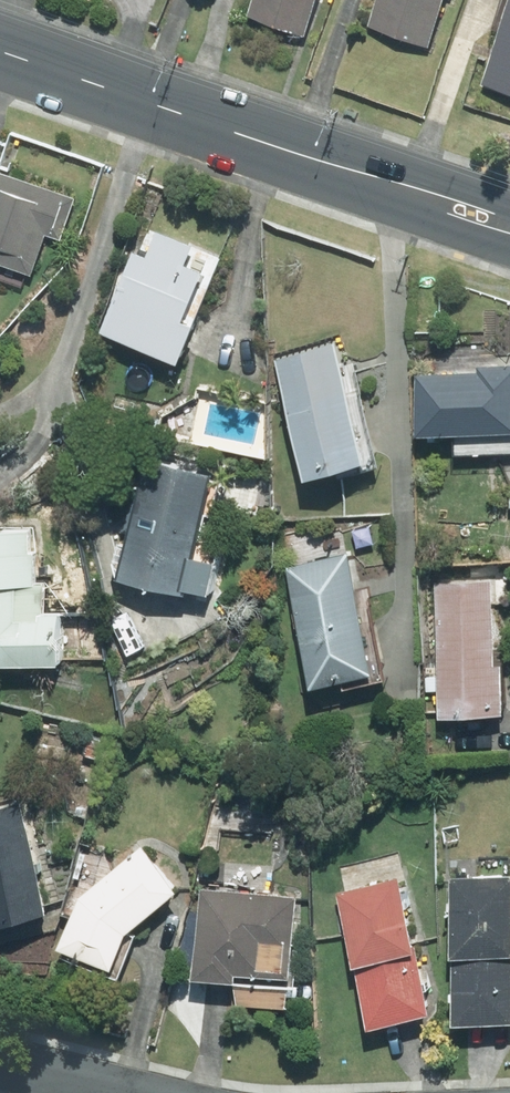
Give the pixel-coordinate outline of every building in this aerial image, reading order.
[(239,18),(301,40),(315,0),(246,0),(239,18)] [(371,29),(429,49),(446,0),(381,0),(371,29)] [(475,83),(509,96),(509,0),(504,0),(475,83)] [(0,167),(0,258),(42,272),(55,232),(72,237),(85,196),(0,167)] [(208,241),(166,226),(157,251),(143,246),(114,326),(195,354),(208,320),(199,317),(217,265),(201,259),(208,241)] [(341,340),(283,359),(321,474),(380,455),(341,340)] [(428,375),(432,432),(509,426),(509,361),(487,363),(487,371),(428,375)] [(226,469),(160,455),(131,571),(203,586),(226,469)] [(0,535),(0,663),(79,660),(77,605),(56,606),(56,581),(42,582),(41,552),(34,552),(33,534),(0,535)] [(358,548),(299,566),(326,683),(388,670),(358,548)] [(441,583),(451,711),(509,706),(509,667),(503,578),(441,583)] [(0,809),(0,917),(2,925),(58,911),(30,799),(0,809)] [(188,892),(151,842),(87,889),(69,946),(132,965),(145,923),(188,892)] [(406,854),(348,869),(372,960),(430,945),(406,854)] [(471,881),(465,953),(509,956),(509,884),(471,881)] [(318,896),(209,885),(200,978),(309,988),(318,896)] [(438,960),(373,974),(384,1028),(450,1014),(438,960)] [(468,1022),(509,1021),(509,974),(505,967),(467,968),(468,1022)]
